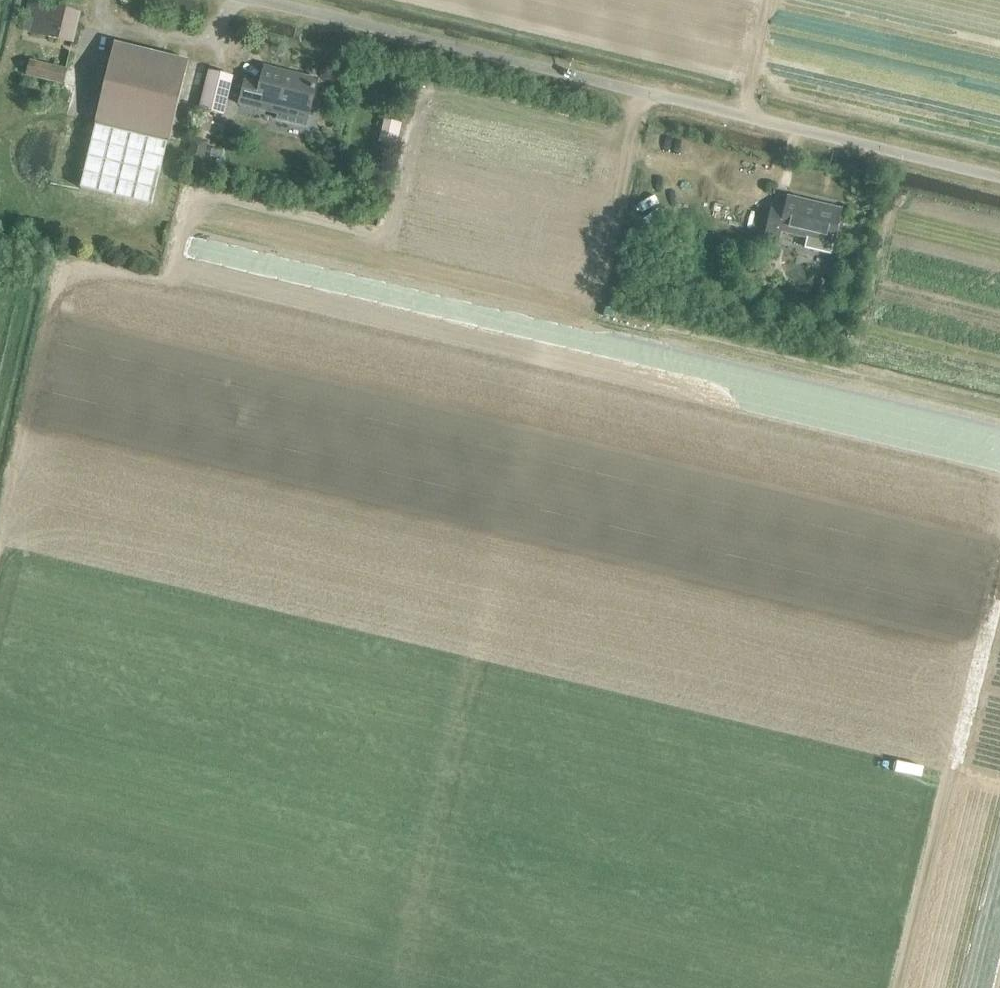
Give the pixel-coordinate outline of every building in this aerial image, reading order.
[(32,33),(72,42),(79,14),(53,8),(51,13),(38,10),(39,4),(29,2),(25,17),(27,17),(35,19),(32,33)] [(94,122),(96,123),(169,140),(188,61),(114,42),(94,122)] [(53,67),(30,61),(27,75),(62,83),(65,69),(53,66),(53,67)] [(254,108),(256,101),(309,114),(317,80),(264,67),(260,82),(245,79),(238,104),(254,108)] [(223,115),(232,76),(208,70),(199,109),(223,115)] [(96,127),(81,188),(150,205),(165,144),(96,127)] [(202,162),(206,146),(202,140),(193,138),(188,159),(202,162)] [(833,244),(841,209),(787,196),(784,209),(772,206),(765,234),(779,237),(780,231),(807,238),(805,247),(830,253),(832,244),(833,244)]
